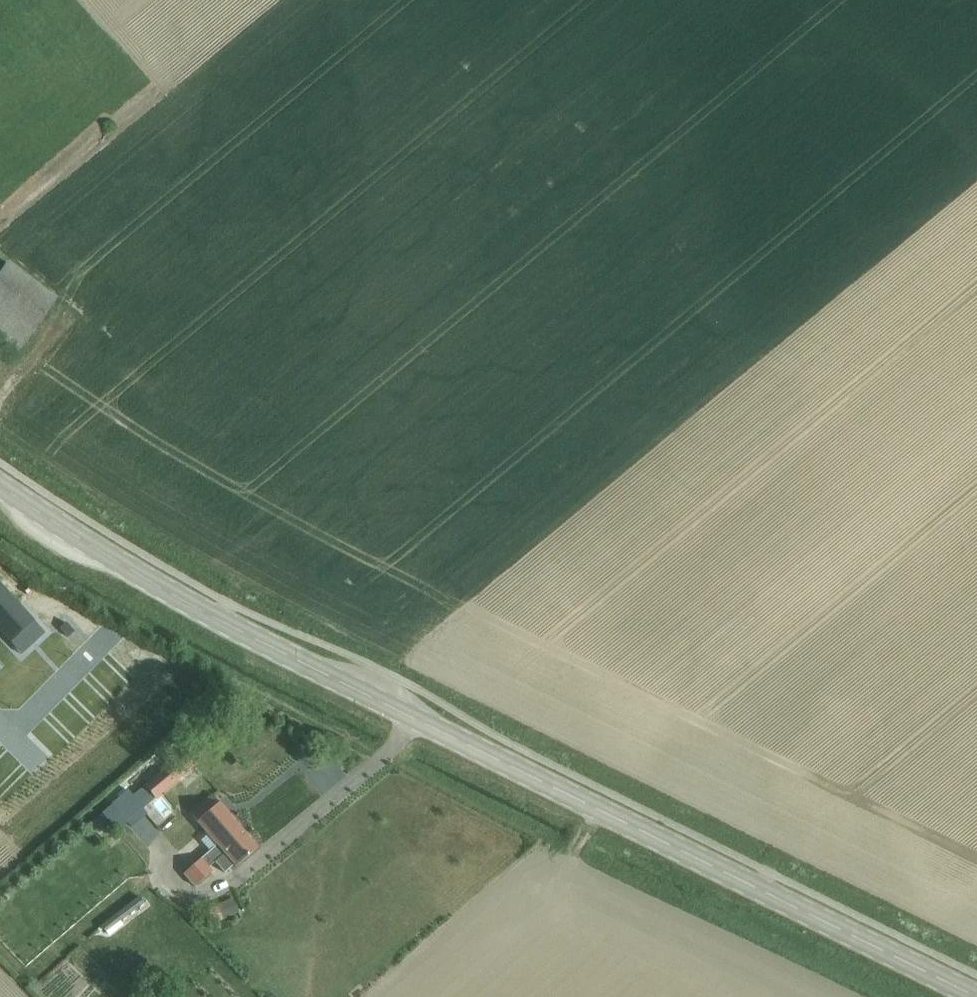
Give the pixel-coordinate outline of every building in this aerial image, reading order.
[(0,584),(0,632),(10,643),(34,621),(0,584)] [(185,752),(144,786),(155,799),(195,765),(185,752)] [(218,845),(185,874),(195,886),(212,871),(209,867),(216,861),(224,871),(234,863),(236,866),(257,847),(213,796),(191,814),(218,845)] [(140,897),(101,927),(106,933),(144,903),(140,897)] [(233,900),(216,907),(222,921),(239,913),(233,900)]
